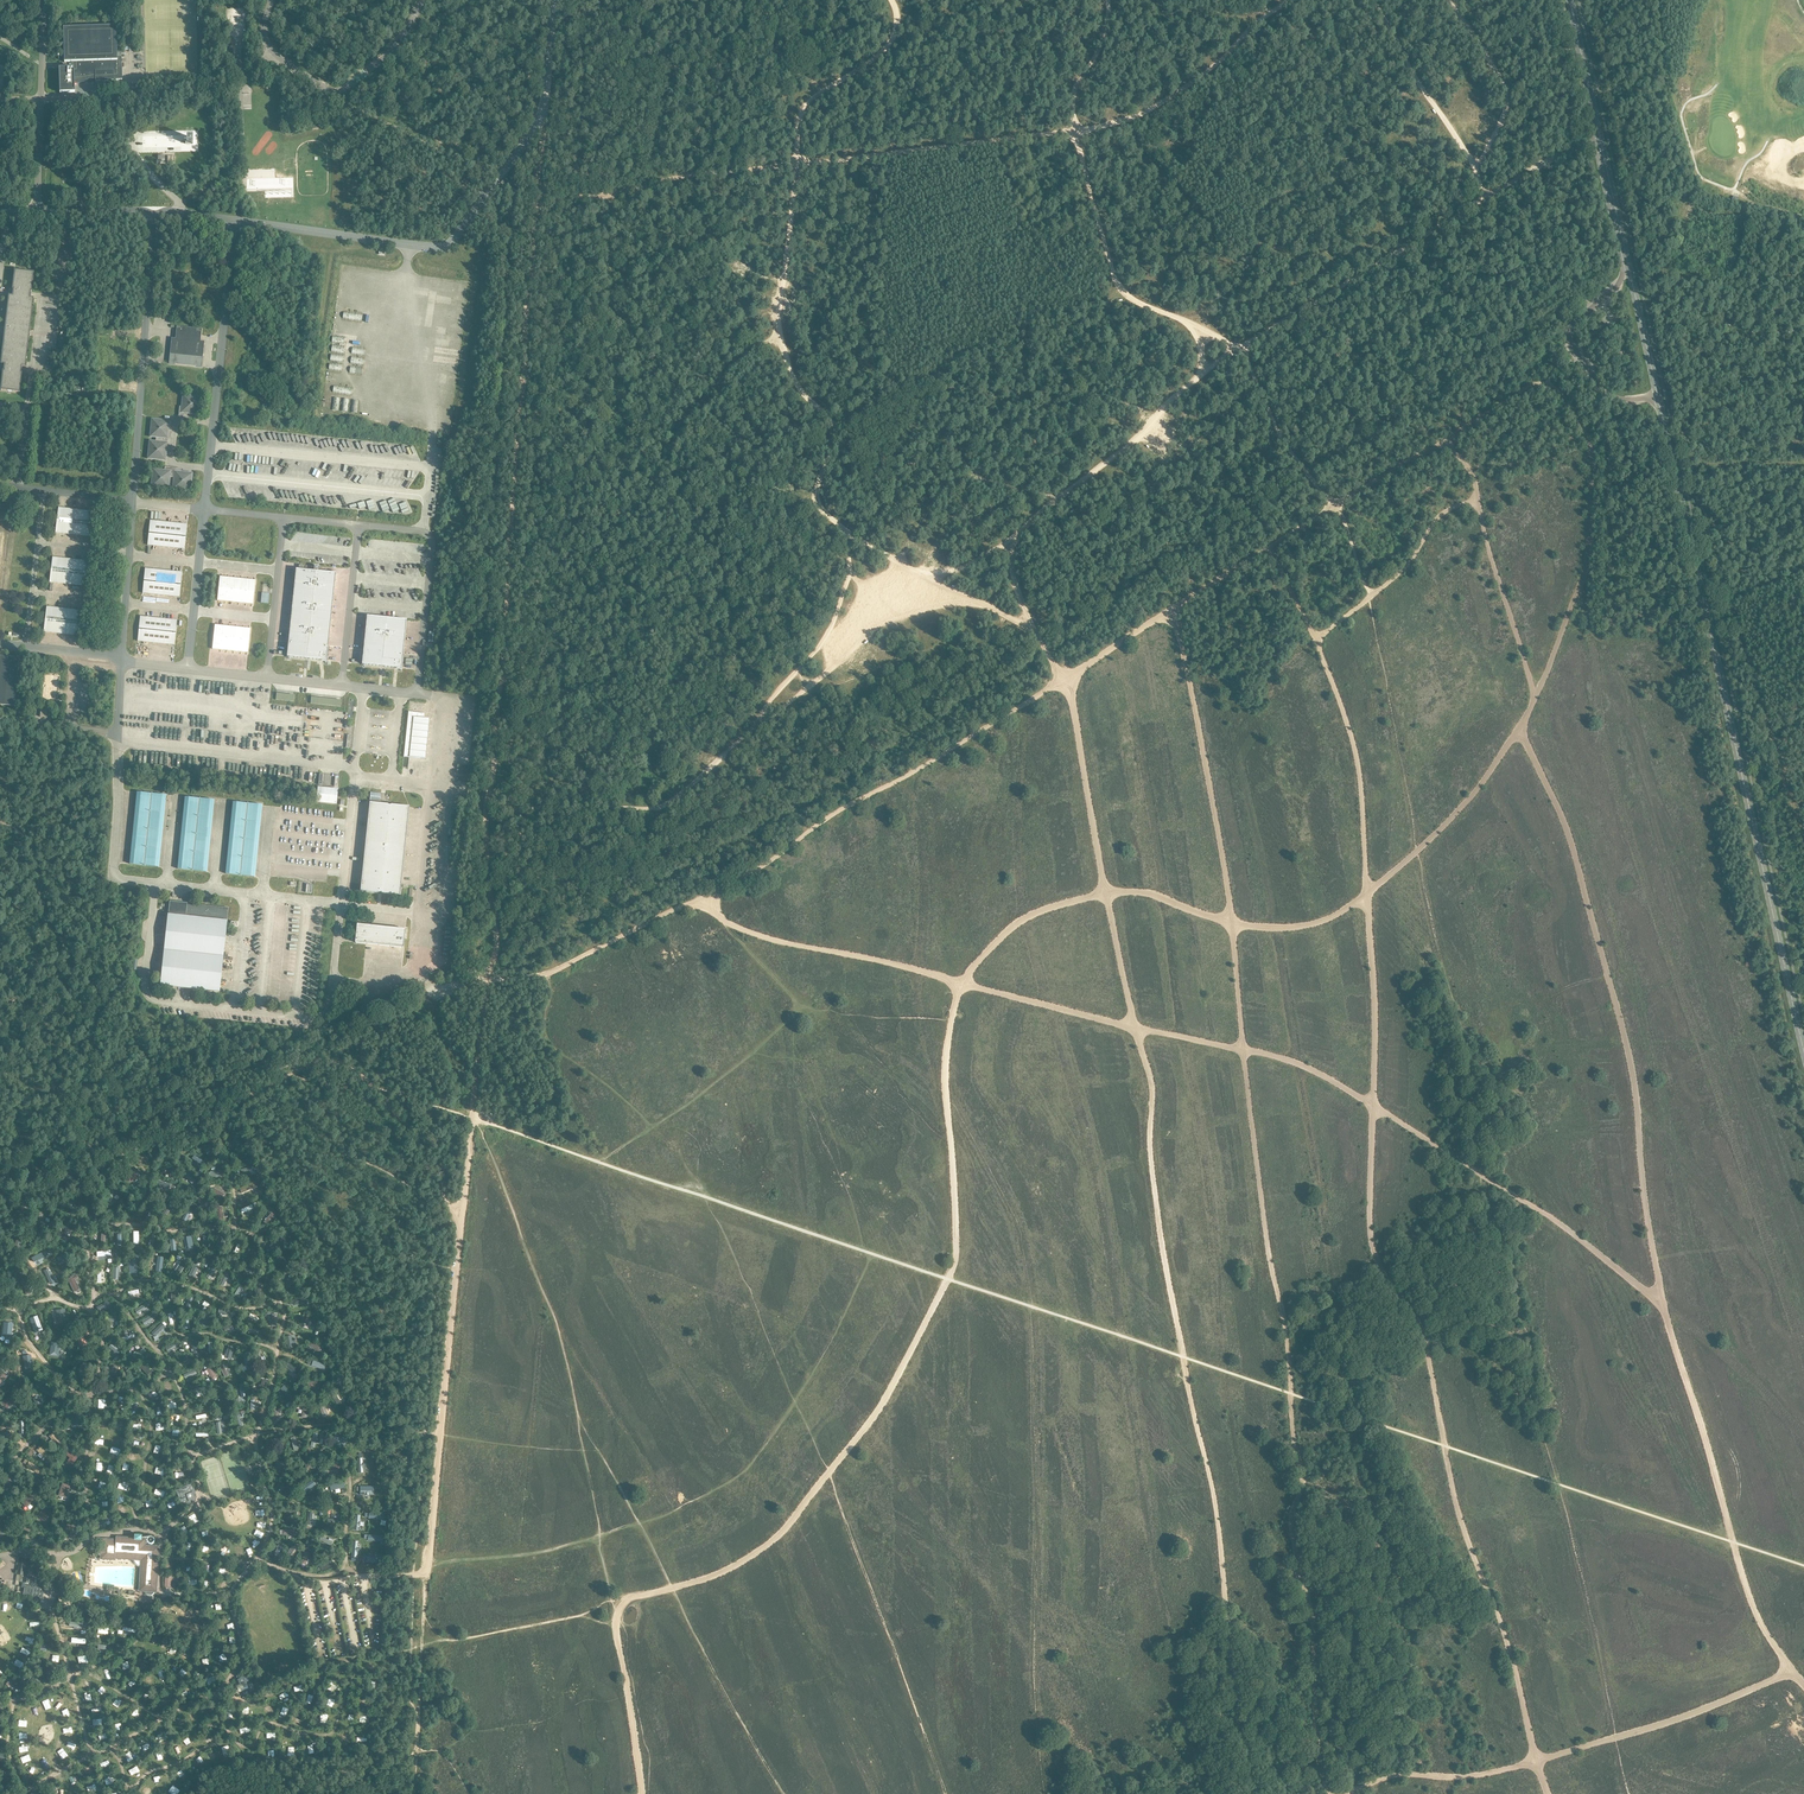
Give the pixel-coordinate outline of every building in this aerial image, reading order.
[(69,68),(59,68),(60,93),(75,92),(75,83),(78,83),(82,83),(86,82),(89,81),(93,81),(95,80),(95,81),(114,80),(114,79),(116,78),(116,79),(122,79),(121,53),(118,53),(117,53),(116,26),(63,28),(64,56),(64,61),(64,62),(71,62),(72,68),(71,68),(69,68)] [(76,183),(76,199),(87,199),(87,183),(76,183)] [(31,292),(34,272),(15,270),(12,289),(9,289),(10,289),(9,295),(8,295),(9,296),(6,327),(5,326),(5,327),(6,327),(5,332),(4,332),(4,333),(5,333),(1,364),(0,364),(1,364),(1,370),(0,370),(3,371),(1,390),(20,392),(22,373),(21,373),(22,366),(25,367),(29,335),(28,335),(28,330),(30,330),(33,298),(30,298),(31,292)] [(169,364),(202,367),(204,341),(201,341),(202,329),(177,326),(175,338),(171,338),(169,364)] [(201,397),(198,397),(183,395),(182,406),(179,406),(179,413),(182,416),(187,417),(187,413),(199,415),(201,397)] [(170,439),(171,438),(172,433),(168,432),(170,421),(152,419),(150,437),(156,437),(155,441),(149,441),(148,459),(165,460),(167,449),(170,449),(171,444),(169,443),(170,440),(170,439)] [(173,489),(188,491),(191,491),(193,473),(181,472),(181,468),(176,468),(175,469),(174,469),(171,469),(170,467),(165,467),(164,470),(153,469),(151,487),(169,489),(170,477),(174,478),(173,489)] [(59,508),(56,532),(92,537),(95,512),(59,508)] [(148,545),(184,549),(187,524),(150,521),(148,545)] [(53,557),(50,582),(86,586),(89,561),(53,557)] [(327,660),(328,646),(336,573),(318,571),(318,566),(314,566),(314,571),(296,569),(287,656),(327,661),(327,660)] [(143,593),(179,597),(182,572),(145,569),(143,593)] [(217,600),(253,604),(256,580),(220,576),(217,600)] [(270,594),(269,593),(262,593),(261,603),(269,603),(270,594)] [(47,607),(44,632),(81,636),(84,611),(47,607)] [(362,664),(383,666),(402,668),(407,620),(367,616),(362,664)] [(141,617),(138,641),(174,645),(177,620),(141,617)] [(212,649),(248,653),(251,629),(215,625),(212,649)] [(19,658),(0,656),(0,658),(0,704),(14,706),(19,658)] [(58,691),(58,689),(59,676),(44,674),(42,700),(57,701),(58,691)] [(295,695),(276,693),(276,700),(294,702),(295,695)] [(341,700),(311,697),(310,703),(341,707),(341,700)] [(338,789),(318,787),(317,802),(336,804),(338,789)] [(166,795),(137,792),(130,863),(159,866),(166,795)] [(380,801),(381,793),(371,792),(370,800),(380,801)] [(214,799),(184,797),(177,869),(207,871),(214,799)] [(262,804),(232,801),(225,874),(255,877),(262,804)] [(370,802),(370,803),(360,891),(379,893),(379,892),(382,892),(382,893),(400,895),(409,806),(391,805),(388,805),(388,804),(370,802)] [(161,979),(160,986),(172,987),(190,989),(220,992),(222,971),(225,942),(226,935),(227,920),(228,908),(187,904),(187,903),(170,901),(169,909),(168,914),(166,929),(166,935),(165,936),(162,964),(162,965),(162,970),(162,971),(161,978),(161,979)] [(405,929),(369,925),(364,925),(364,926),(361,926),(361,925),(357,924),(355,943),(403,948),(404,938),(405,938),(405,934),(405,929)] [(229,1147),(233,1150),(242,1140),(239,1137),(229,1147)] [(205,1148),(206,1153),(207,1155),(211,1154),(211,1151),(212,1151),(213,1152),(215,1151),(215,1150),(217,1150),(215,1145),(205,1148)] [(193,1158),(196,1161),(195,1161),(197,1163),(198,1162),(202,1165),(205,1162),(196,1155),(193,1158)] [(250,1155),(238,1159),(240,1164),(251,1159),(250,1155)] [(242,1175),(255,1170),(253,1166),(240,1170),(242,1175)] [(132,1170),(127,1177),(132,1181),(138,1175),(141,1178),(145,1174),(138,1167),(134,1171),(132,1170)] [(196,1181),(188,1171),(184,1174),(192,1184),(196,1181)] [(223,1174),(211,1171),(209,1176),(222,1179),(223,1174)] [(158,1180),(156,1185),(169,1189),(171,1185),(158,1180)] [(239,1188),(242,1193),(256,1187),(254,1182),(239,1188)] [(114,1205),(112,1192),(114,1192),(113,1188),(104,1189),(104,1193),(106,1193),(107,1205),(114,1205)] [(212,1192),(222,1198),(224,1194),(214,1188),(212,1192)] [(83,1207),(82,1194),(73,1196),(75,1208),(83,1207)] [(206,1208),(204,1203),(203,1200),(202,1201),(201,1199),(197,1201),(203,1210),(206,1208)] [(151,1209),(153,1207),(154,1205),(151,1202),(142,1212),(145,1215),(151,1209)] [(167,1215),(171,1208),(172,1209),(173,1207),(172,1206),(173,1204),(169,1202),(163,1213),(167,1215)] [(242,1214),(250,1210),(250,1212),(253,1210),(252,1209),(254,1208),(252,1204),(240,1210),(242,1214)] [(34,1219),(33,1223),(42,1224),(43,1211),(37,1210),(36,1219),(34,1219)] [(271,1212),(267,1218),(266,1218),(265,1220),(264,1222),(268,1226),(276,1216),(271,1212)] [(70,1226),(66,1226),(65,1226),(65,1233),(58,1232),(58,1237),(70,1238),(71,1226),(70,1226)] [(17,1236),(14,1247),(26,1251),(27,1246),(21,1244),(23,1238),(17,1236)] [(220,1252),(226,1240),(223,1238),(216,1249),(220,1252)] [(281,1241),(274,1244),(274,1243),(272,1244),(272,1245),(270,1246),(272,1250),(283,1244),(281,1241)] [(283,1258),(273,1268),(277,1272),(286,1262),(283,1258)] [(182,1260),(175,1271),(179,1274),(186,1262),(182,1260)] [(194,1278),(199,1266),(194,1264),(189,1275),(194,1278)] [(213,1268),(206,1278),(210,1279),(216,1270),(213,1268)] [(76,1275),(67,1279),(74,1292),(80,1289),(75,1280),(78,1278),(76,1275)] [(292,1275),(284,1285),(288,1288),(296,1279),(292,1275)] [(23,1280),(21,1281),(24,1289),(26,1295),(31,1293),(29,1288),(28,1285),(32,1284),(30,1278),(28,1278),(23,1280)] [(238,1297),(244,1287),(241,1285),(234,1294),(238,1297)] [(294,1305),(307,1302),(306,1297),(292,1300),(294,1305)] [(106,1304),(98,1309),(100,1312),(108,1307),(106,1304)] [(204,1304),(199,1310),(203,1314),(208,1308),(204,1304)] [(65,1309),(57,1310),(57,1323),(66,1323),(65,1309)] [(119,1314),(106,1321),(109,1325),(112,1323),(114,1322),(121,1318),(119,1314)] [(152,1314),(145,1322),(148,1324),(155,1316),(152,1314)] [(259,1319),(250,1314),(248,1318),(257,1323),(259,1319)] [(37,1316),(30,1319),(35,1333),(43,1330),(37,1316)] [(207,1316),(199,1323),(202,1326),(206,1322),(207,1322),(208,1321),(207,1320),(209,1318),(207,1316)] [(302,1317),(301,1323),(314,1326),(316,1320),(302,1317)] [(4,1322),(3,1336),(12,1336),(13,1323),(4,1322)] [(156,1334),(164,1326),(161,1323),(153,1331),(156,1334)] [(225,1331),(235,1327),(234,1323),(223,1327),(225,1331)] [(85,1334),(83,1329),(74,1333),(80,1347),(87,1344),(83,1335),(85,1334)] [(134,1334),(128,1336),(128,1334),(125,1335),(126,1336),(122,1338),(123,1342),(136,1338),(134,1334)] [(289,1337),(285,1339),(290,1347),(294,1345),(289,1337)] [(307,1346),(319,1351),(321,1346),(310,1341),(307,1346)] [(51,1342),(50,1355),(58,1356),(60,1343),(51,1342)] [(108,1346),(114,1351),(113,1352),(114,1353),(115,1352),(116,1354),(119,1351),(111,1343),(108,1346)] [(175,1346),(173,1343),(166,1349),(168,1352),(175,1346)] [(233,1347),(228,1346),(225,1358),(230,1359),(233,1347)] [(144,1348),(132,1355),(134,1359),(146,1352),(144,1348)] [(31,1355),(23,1356),(25,1369),(33,1368),(31,1355)] [(143,1363),(140,1366),(140,1367),(143,1369),(149,1376),(153,1373),(143,1363)] [(87,1366),(82,1365),(81,1364),(78,1371),(79,1372),(78,1377),(84,1379),(88,1367),(87,1366)] [(229,1375),(226,1369),(227,1368),(226,1366),(225,1367),(224,1365),(220,1367),(225,1377),(229,1375)] [(211,1367),(206,1369),(212,1380),(217,1378),(211,1367)] [(126,1371),(135,1381),(138,1378),(130,1368),(126,1371)] [(296,1378),(287,1369),(284,1373),(293,1381),(296,1378)] [(185,1379),(189,1377),(190,1379),(192,1378),(192,1376),(197,1374),(195,1370),(183,1375),(185,1379)] [(262,1379),(261,1385),(260,1385),(259,1387),(260,1388),(259,1390),(263,1392),(267,1381),(262,1379)] [(279,1392),(276,1396),(285,1403),(287,1399),(279,1392)] [(343,1404),(335,1394),(331,1397),(339,1407),(343,1404)] [(2,1403),(1,1404),(3,1408),(4,1407),(6,1409),(16,1402),(11,1395),(1,1402),(2,1403)] [(224,1395),(220,1397),(226,1409),(230,1406),(229,1404),(230,1404),(229,1401),(228,1402),(224,1395)] [(304,1404),(301,1417),(307,1418),(309,1405),(304,1404)] [(328,1416),(326,1409),(327,1409),(326,1406),(325,1407),(324,1404),(318,1406),(323,1418),(328,1416)] [(279,1416),(279,1415),(280,1413),(275,1410),(268,1421),(273,1424),(277,1418),(278,1418),(279,1416)] [(76,1411),(74,1414),(76,1415),(74,1419),(75,1420),(71,1426),(75,1429),(84,1416),(78,1412),(78,1413),(76,1411)] [(53,1432),(49,1436),(58,1446),(62,1442),(53,1432)] [(336,1433),(334,1441),(346,1444),(348,1436),(336,1433)] [(295,1437),(290,1438),(294,1451),(298,1450),(296,1442),(297,1442),(297,1439),(295,1439),(295,1437)] [(40,1446),(36,1450),(43,1455),(42,1456),(45,1458),(45,1457),(47,1458),(50,1454),(40,1446)] [(70,1449),(66,1455),(70,1458),(66,1463),(71,1467),(78,1457),(71,1453),(72,1451),(70,1449)] [(277,1460),(275,1465),(288,1469),(289,1465),(277,1460)] [(307,1469),(314,1467),(314,1468),(317,1467),(316,1466),(319,1465),(317,1460),(305,1463),(307,1469)] [(29,1461),(26,1466),(28,1467),(27,1468),(30,1469),(30,1468),(38,1473),(41,1468),(39,1467),(29,1461)] [(8,1475),(2,1489),(8,1491),(14,1478),(8,1475)] [(277,1487),(285,1490),(285,1491),(288,1492),(288,1491),(290,1491),(291,1486),(278,1482),(277,1487)] [(305,1493),(315,1486),(313,1482),(302,1489),(305,1493)] [(62,1483),(59,1495),(67,1497),(68,1491),(70,1491),(70,1488),(69,1488),(70,1486),(62,1483)] [(191,1503),(190,1501),(194,1500),(195,1497),(194,1493),(196,1492),(192,1483),(176,1490),(182,1506),(191,1503)] [(27,1507),(35,1498),(29,1492),(20,1502),(27,1507)] [(45,1505),(37,1515),(44,1521),(49,1514),(50,1515),(52,1513),(51,1512),(52,1511),(45,1505)] [(338,1510),(333,1514),(332,1514),(331,1515),(331,1516),(329,1517),(332,1521),(341,1513),(338,1510)] [(320,1520),(311,1513),(309,1516),(318,1523),(320,1520)] [(103,1524),(105,1523),(109,1520),(106,1517),(97,1522),(99,1527),(103,1524)] [(68,1523),(66,1529),(71,1531),(70,1535),(68,1538),(72,1540),(73,1537),(75,1538),(80,1528),(73,1525),(68,1523)] [(99,1547),(99,1555),(100,1555),(100,1559),(116,1560),(116,1559),(133,1560),(134,1563),(135,1565),(137,1566),(140,1567),(138,1591),(144,1592),(145,1594),(147,1595),(148,1596),(150,1596),(152,1596),(154,1594),(155,1592),(157,1593),(160,1546),(146,1545),(146,1538),(143,1538),(143,1535),(135,1535),(135,1537),(133,1537),(116,1536),(116,1539),(101,1538),(101,1547),(99,1547)] [(321,1537),(319,1541),(331,1546),(332,1542),(321,1537)] [(279,1544),(278,1545),(277,1545),(276,1548),(277,1548),(274,1555),(279,1557),(284,1546),(279,1544)] [(288,1558),(296,1548),(292,1546),(285,1556),(288,1558)] [(307,1565),(308,1557),(309,1558),(310,1555),(309,1555),(309,1552),(304,1551),(301,1563),(307,1565)] [(19,1556),(16,1575),(24,1576),(22,1583),(21,1587),(24,1588),(34,1589),(33,1597),(32,1602),(40,1604),(41,1598),(43,1598),(44,1586),(37,1585),(38,1575),(32,1573),(34,1559),(27,1558),(27,1556),(21,1555),(21,1557),(19,1556)] [(333,1561),(327,1563),(327,1562),(324,1563),(325,1564),(320,1567),(322,1571),(335,1565),(333,1561)] [(47,1671),(56,1677),(59,1673),(49,1667),(47,1671)] [(36,1673),(31,1675),(37,1687),(42,1685),(36,1673)] [(239,1684),(236,1686),(239,1692),(242,1691),(244,1696),(256,1691),(249,1674),(237,1679),(239,1684)] [(10,1682),(12,1684),(11,1685),(13,1687),(14,1686),(19,1692),(22,1689),(14,1679),(10,1682)] [(105,1766),(99,1769),(102,1775),(108,1773),(105,1766)]
